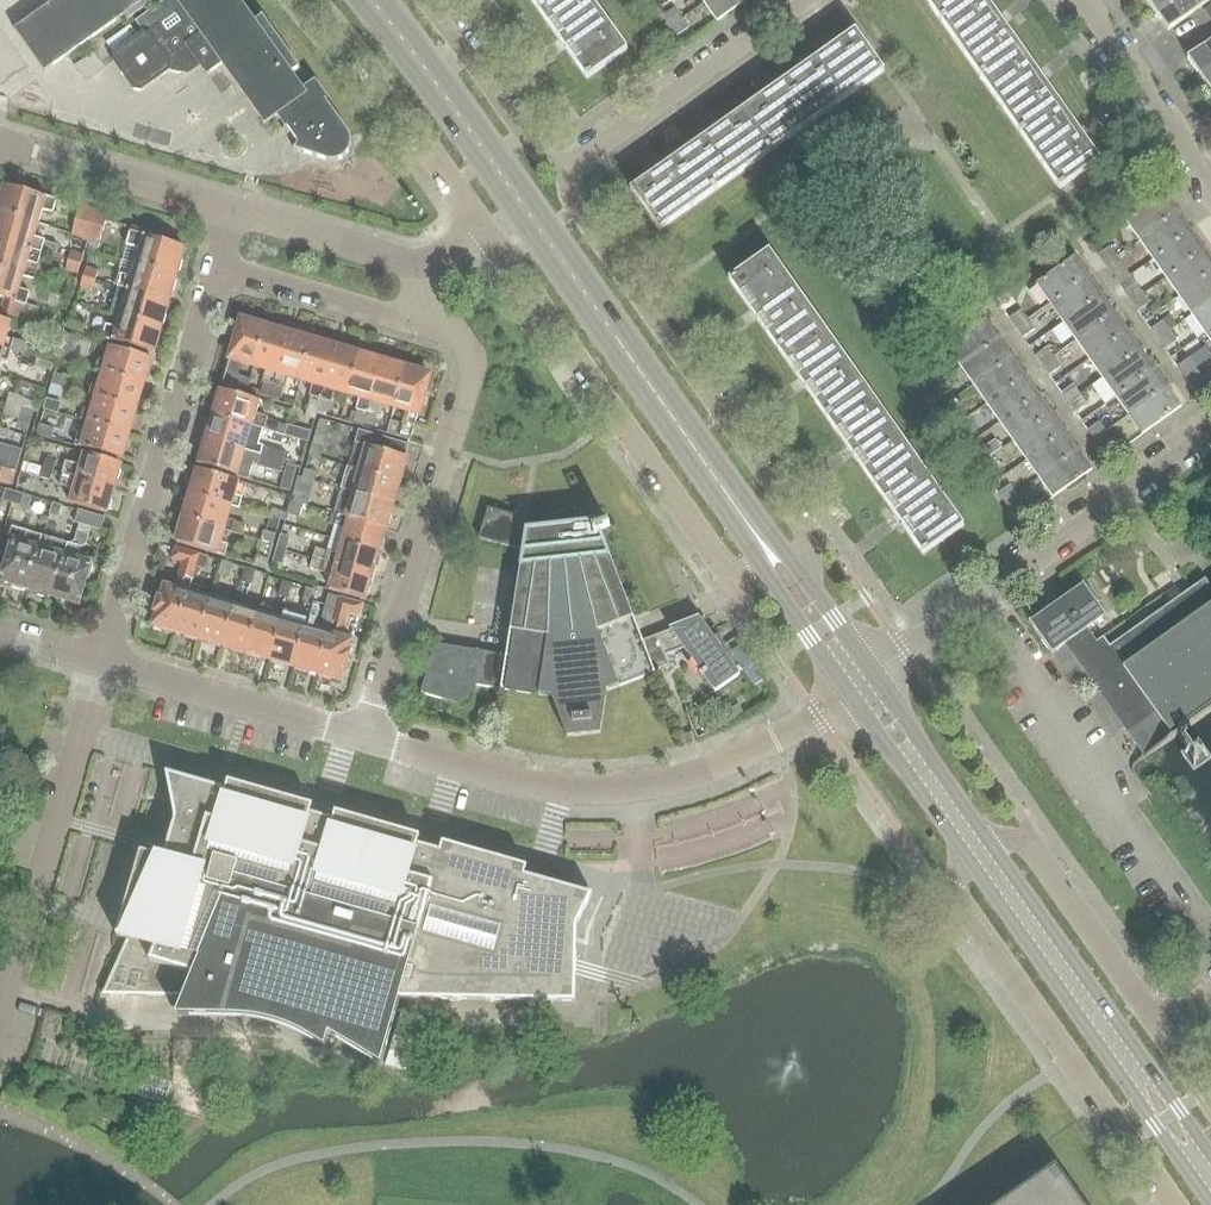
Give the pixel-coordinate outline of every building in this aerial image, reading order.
[(14,30),(44,73),(68,56),(121,18),(124,22),(127,20),(155,0),(57,0),(14,30)] [(143,32),(114,53),(112,62),(133,91),(141,92),(170,72),(179,73),(196,61),(207,75),(222,64),(265,124),(278,115),(287,128),(298,143),(296,149),(294,148),(294,150),(327,161),(329,162),(333,162),(336,161),(339,160),(342,159),(345,157),(347,155),(349,152),(350,150),(350,148),(351,146),(351,144),(351,143),(351,140),(350,137),(349,135),(349,133),(325,101),(327,100),(315,83),(303,91),(291,74),(298,69),(299,70),(300,69),(262,16),(261,17),(261,18),(254,23),(238,0),(188,0),(165,0),(135,21),(143,32)] [(552,0),(531,0),(538,10),(552,0)] [(538,10),(586,79),(627,50),(591,0),(552,0),(538,10)] [(717,22),(747,0),(706,0),(703,2),(717,22)] [(941,21),(970,0),(926,0),(941,21)] [(941,21),(960,49),(980,77),(1020,48),(1015,42),(1003,25),(1000,20),(997,16),(986,0),(970,0),(941,21)] [(1156,13),(1175,0),(1146,0),(1156,13)] [(1156,13),(1167,30),(1210,0),(1175,0),(1156,13)] [(664,15),(671,25),(682,17),(675,7),(664,15)] [(689,27),(682,17),(671,25),(678,35),(689,27)] [(114,53),(137,36),(130,26),(128,27),(106,43),(114,53)] [(799,71),(827,111),(883,71),(855,31),(799,71)] [(1199,74),(1210,66),(1210,40),(1186,57),(1199,74)] [(1020,48),(980,77),(1000,105),(1019,132),(1059,104),(1043,81),(1040,76),(1036,71),(1020,48)] [(75,66),(74,67),(85,82),(104,67),(94,52),(75,66)] [(1199,74),(1210,92),(1210,91),(1210,66),(1199,74)] [(743,111),(771,151),(827,111),(799,71),(743,111)] [(1059,104),(1019,132),(1039,160),(1059,189),(1099,161),(1094,153),(1082,136),(1079,132),(1076,128),(1059,104)] [(687,151),(715,191),(771,151),(743,111),(687,151)] [(715,191),(687,151),(630,190),(659,230),(715,191)] [(56,200),(6,186),(3,197),(0,198),(0,199),(0,212),(41,224),(44,211),(53,213),(56,200)] [(1178,213),(1164,194),(1125,221),(1139,240),(1178,213)] [(94,210),(79,206),(76,217),(71,236),(85,240),(94,210)] [(104,226),(106,220),(108,214),(94,210),(85,240),(87,241),(99,244),(104,226)] [(0,212),(0,241),(42,254),(55,258),(58,246),(45,242),(46,241),(37,238),(41,224),(0,212)] [(1178,213),(1139,240),(1152,259),(1191,232),(1178,213)] [(128,239),(126,245),(139,249),(135,262),(176,274),(177,271),(179,270),(182,260),(181,258),(184,246),(152,237),(153,233),(131,226),(128,239)] [(1191,232),(1152,259),(1165,278),(1204,250),(1191,232)] [(0,241),(0,269),(25,277),(29,263),(39,266),(42,254),(0,241)] [(87,241),(85,251),(90,252),(92,253),(97,251),(99,244),(87,241)] [(1104,265),(1116,256),(1110,247),(1097,256),(1104,265)] [(1165,278),(1178,296),(1210,273),(1210,260),(1204,250),(1165,278)] [(71,251),(68,261),(80,265),(83,255),(71,251)] [(777,348),(817,320),(769,251),(729,280),(777,348)] [(1116,256),(1104,265),(1118,283),(1130,275),(1116,256)] [(1088,276),(1075,257),(1036,284),(1050,304),(1088,276)] [(80,265),(68,261),(65,270),(78,274),(80,265)] [(122,273),(119,286),(168,300),(171,290),(174,289),(177,280),(175,277),(176,274),(135,262),(131,276),(122,273)] [(98,271),(86,267),(83,278),(95,282),(98,271)] [(0,310),(0,314),(35,324),(40,308),(27,305),(31,293),(21,290),(25,277),(0,269),(0,298),(3,299),(0,310)] [(1178,296),(1191,315),(1210,301),(1210,273),(1178,296)] [(1088,276),(1050,304),(1063,322),(1102,295),(1088,276)] [(95,282),(83,278),(81,286),(93,290),(95,282)] [(1131,302),(1143,294),(1136,284),(1124,293),(1131,302)] [(119,286),(115,298),(123,301),(120,314),(160,326),(161,324),(164,323),(167,314),(165,311),(168,300),(119,286)] [(1149,303),(1143,294),(1131,302),(1137,312),(1149,303)] [(1102,295),(1063,322),(1076,341),(1115,313),(1102,295)] [(1191,315),(1205,334),(1210,329),(1210,301),(1191,315)] [(986,321),(985,320),(954,342),(953,341),(972,327),(971,325),(978,320),(969,307),(936,330),(947,345),(948,346),(946,347),(947,348),(960,367),(999,339),(988,324),(986,321)] [(1016,328),(1028,320),(1021,310),(1009,318),(1016,328)] [(1115,313),(1076,341),(1089,359),(1128,332),(1115,313)] [(107,325),(103,339),(151,353),(151,354),(152,354),(156,342),(159,341),(162,331),(160,328),(160,326),(120,314),(116,328),(107,325)] [(234,344),(222,385),(222,386),(247,393),(251,379),(238,376),(241,366),(254,370),(267,325),(240,317),(234,336),(236,337),(235,342),(233,341),(232,343),(234,344)] [(86,323),(71,318),(68,329),(83,333),(86,323)] [(11,352),(11,351),(22,354),(25,343),(14,340),(8,339),(13,323),(0,319),(0,349),(11,352)] [(826,417),(866,389),(817,320),(777,348),(826,417)] [(1035,330),(1028,320),(1016,328),(1023,338),(1035,330)] [(1150,329),(1156,339),(1169,330),(1162,321),(1150,329)] [(260,395),(270,398),(289,331),(288,334),(283,332),(284,330),(267,325),(254,370),(265,373),(262,383),(263,383),(260,395)] [(1169,330),(1156,339),(1164,349),(1176,340),(1169,330)] [(288,379),(300,383),(313,338),(295,333),(294,335),(289,334),(290,332),(289,331),(270,398),(281,401),(284,389),(285,389),(288,379)] [(1128,332),(1089,359),(1102,378),(1141,350),(1128,332)] [(316,420),(318,412),(336,345),(335,347),(330,346),(331,344),(313,338),(300,383),(312,387),(309,396),(311,397),(305,417),(316,420)] [(960,367),(973,385),(1012,358),(999,339),(960,367)] [(22,354),(22,355),(38,359),(41,349),(41,348),(25,343),(22,354)] [(335,393),(346,396),(359,352),(342,347),(341,349),(336,348),(337,345),(336,345),(318,412),(328,414),(331,403),(332,403),(335,393)] [(105,360),(101,372),(143,384),(151,360),(151,358),(139,355),(109,346),(105,360)] [(1042,365),(1054,356),(1047,347),(1035,355),(1042,365)] [(60,348),(57,360),(58,361),(72,365),(76,353),(73,352),(60,348)] [(4,360),(8,361),(11,352),(0,349),(0,366),(2,359),(4,360)] [(1141,350),(1102,378),(1116,396),(1154,369),(1141,350)] [(359,352),(346,396),(359,400),(356,411),(357,411),(353,423),(364,426),(383,359),(382,359),(382,361),(377,360),(377,357),(359,352)] [(38,359),(22,355),(19,364),(35,369),(38,359)] [(1054,356),(1042,365),(1049,375),(1061,366),(1054,356)] [(1012,358),(973,385),(986,404),(1025,376),(1012,358)] [(383,359),(364,426),(374,429),(378,417),(379,417),(381,407),(394,411),(408,366),(388,361),(388,363),(383,361),(384,359),(383,359)] [(1184,377),(1196,369),(1189,360),(1177,368),(1184,377)] [(408,366),(394,411),(405,414),(402,424),(398,437),(410,440),(422,399),(424,400),(425,398),(423,397),(424,392),(427,393),(432,373),(408,366)] [(1154,369),(1116,396),(1129,415),(1168,387),(1154,369)] [(1196,369),(1184,377),(1191,387),(1203,378),(1196,369)] [(101,372),(94,397),(136,409),(143,384),(101,372)] [(927,391),(938,383),(931,373),(920,381),(927,391)] [(54,374),(51,384),(64,388),(65,388),(68,378),(54,374)] [(1025,376),(986,404),(999,422),(1038,395),(1025,376)] [(945,393),(938,383),(927,391),(934,401),(945,393)] [(1074,384),(1062,392),(1063,393),(1069,402),(1081,393),(1074,384)] [(1168,387),(1129,415),(1143,434),(1181,407),(1168,387)] [(914,457),(866,389),(826,417),(874,485),(914,457)] [(212,413),(211,414),(214,415),(225,418),(263,429),(276,433),(285,436),(287,426),(279,423),(268,420),(268,418),(257,415),(260,401),(232,393),(221,390),(221,391),(218,390),(213,408),(215,409),(214,413),(212,413)] [(9,393),(6,404),(23,408),(26,398),(9,393)] [(1088,404),(1081,394),(1070,402),(1076,412),(1088,404)] [(1038,395),(999,422),(1012,441),(1052,413),(1038,395)] [(94,397),(87,422),(129,434),(136,409),(94,397)] [(61,403),(47,399),(44,410),(58,414),(61,403)] [(23,408),(6,404),(3,415),(20,420),(23,408)] [(33,411),(23,408),(20,420),(29,423),(33,411)] [(953,428),(964,420),(957,411),(946,419),(953,428)] [(1052,413),(1012,441),(1025,460),(1065,432),(1052,413)] [(210,441),(261,456),(284,463),(287,453),(259,445),(263,429),(225,418),(214,415),(208,434),(212,435),(210,441)] [(971,430),(964,420),(953,428),(960,438),(971,430)] [(391,421),(387,434),(398,437),(402,424),(391,421)] [(87,422),(79,447),(110,456),(121,459),(129,434),(87,422)] [(1090,430),(1096,440),(1108,431),(1101,422),(1090,430)] [(54,429),(39,425),(37,435),(51,439),(54,429)] [(308,442),(311,433),(287,426),(285,436),(308,442)] [(405,457),(408,445),(358,430),(348,467),(400,482),(401,481),(398,481),(400,476),(402,477),(408,458),(405,457)] [(1108,431),(1096,440),(1103,449),(1115,441),(1108,431)] [(1065,432),(1025,460),(1039,478),(1078,451),(1065,432)] [(996,440),(984,448),(984,449),(990,457),(1002,449),(996,440)] [(199,465),(211,468),(239,476),(242,463),(253,466),(253,465),(281,473),(281,472),(284,463),(261,456),(210,441),(208,447),(205,446),(199,465)] [(19,461),(23,450),(0,443),(0,455),(19,461)] [(312,445),(309,456),(321,460),(324,449),(312,445)] [(980,466),(991,458),(990,457),(984,449),(973,457),(980,466)] [(1078,451),(1039,478),(1052,498),(1092,470),(1078,451)] [(120,464),(109,460),(83,453),(79,466),(67,462),(63,474),(115,489),(115,488),(113,488),(116,480),(118,479),(121,470),(119,467),(120,464)] [(0,455),(0,468),(2,469),(16,473),(19,461),(0,455)] [(914,457),(874,485),(923,554),(963,525),(914,457)] [(43,468),(54,471),(57,461),(46,458),(43,468)] [(998,468),(991,458),(980,466),(987,476),(998,468)] [(294,476),(297,467),(287,465),(285,474),(294,476)] [(395,500),(400,482),(348,467),(341,489),(392,504),(393,499),(395,500)] [(51,481),(54,471),(43,468),(40,477),(51,481)] [(0,474),(0,475),(14,479),(16,473),(2,469),(0,474)] [(241,482),(208,472),(198,469),(191,494),(189,493),(189,494),(234,507),(233,508),(239,509),(242,498),(237,496),(241,482)] [(304,473),(302,478),(315,482),(317,473),(316,472),(305,469),(304,473)] [(68,502),(94,510),(106,513),(107,510),(110,509),(112,500),(111,497),(113,489),(114,490),(115,489),(63,474),(60,486),(72,490),(68,502)] [(292,497),(291,500),(304,504),(307,505),(315,482),(302,478),(298,477),(292,497)] [(1007,504),(1018,496),(1011,486),(1000,494),(1007,504)] [(6,489),(3,500),(13,503),(16,492),(14,491),(6,489)] [(337,515),(385,529),(387,529),(392,511),(390,510),(391,505),(394,506),(394,505),(392,504),(341,489),(334,514),(337,515)] [(16,492),(13,503),(29,508),(32,497),(16,492)] [(236,522),(230,520),(233,508),(234,507),(189,494),(190,495),(184,517),(182,517),(226,531),(232,533),(236,522)] [(1025,506),(1018,496),(1007,504),(1014,514),(1025,506)] [(287,515),(299,519),(304,504),(291,500),(287,515)] [(53,503),(49,514),(59,517),(63,506),(53,503)] [(265,515),(280,520),(284,507),(269,503),(265,515)] [(643,642),(642,641),(637,628),(611,557),(610,558),(601,532),(610,529),(608,524),(599,528),(597,522),(526,529),(526,530),(516,527),(519,517),(488,508),(479,539),(522,551),(520,568),(506,656),(482,652),(477,686),(501,689),(552,697),(567,738),(600,735),(607,691),(655,673),(654,672),(643,642)] [(78,510),(75,523),(80,524),(91,528),(101,531),(101,530),(100,529),(103,519),(104,519),(104,518),(78,510)] [(382,538),(385,529),(337,515),(334,526),(344,528),(341,541),(378,553),(379,549),(381,548),(384,540),(382,538)] [(175,542),(186,545),(225,557),(228,547),(222,545),(226,531),(182,517),(182,518),(184,518),(177,542),(175,541),(175,542)] [(270,518),(266,531),(276,534),(280,521),(270,518)] [(236,522),(232,533),(242,536),(246,525),(236,522)] [(80,524),(78,531),(89,535),(91,528),(80,524)] [(0,584),(26,592),(42,537),(12,528),(9,537),(14,538),(0,584)] [(65,553),(51,599),(52,599),(55,595),(60,597),(60,602),(81,608),(84,596),(82,596),(85,585),(87,586),(93,564),(95,559),(92,558),(91,563),(77,560),(80,548),(81,548),(86,545),(89,535),(78,531),(75,540),(69,544),(67,544),(67,545),(65,553)] [(261,541),(273,544),(276,534),(266,531),(264,531),(261,541)] [(291,538),(281,535),(277,547),(287,550),(291,538)] [(34,594),(51,599),(65,553),(67,545),(42,537),(26,592),(27,592),(29,588),(34,589),(34,594)] [(378,553),(341,541),(337,555),(315,548),(313,558),(371,576),(374,567),(376,566),(379,558),(377,555),(378,553)] [(156,613),(152,626),(176,633),(189,590),(195,567),(199,554),(186,550),(174,547),(174,548),(175,548),(172,559),(171,558),(171,559),(182,562),(175,588),(164,585),(160,597),(158,597),(154,613),(156,613)] [(287,550),(277,547),(273,562),(283,565),(287,550)] [(206,570),(209,557),(199,554),(195,567),(206,570)] [(257,555),(254,565),(263,568),(267,567),(269,559),(257,555)] [(333,576),(329,590),(364,600),(365,596),(368,595),(370,587),(369,584),(371,576),(313,558),(309,569),(333,576)] [(233,564),(222,561),(218,575),(228,579),(233,564)] [(256,571),(245,568),(241,583),(252,586),(256,571)] [(1065,644),(1084,671),(1092,684),(1124,730),(1145,759),(1145,760),(1178,737),(1185,731),(1210,713),(1210,587),(1206,579),(1109,647),(1103,637),(1095,643),(1086,630),(1104,617),(1105,618),(1106,617),(1083,584),(1028,622),(1051,655),(1053,654),(1052,653),(1065,644)] [(291,583),(280,580),(276,594),(287,597),(291,583)] [(304,586),(299,601),(310,604),(314,590),(304,586)] [(189,590),(176,633),(199,640),(212,597),(189,590)] [(329,595),(325,607),(335,610),(339,597),(329,595)] [(212,597),(199,640),(223,647),(235,604),(212,597)] [(335,610),(316,674),(340,681),(344,668),(346,669),(350,653),(348,653),(352,640),(341,637),(348,613),(360,616),(359,616),(362,605),(363,605),(363,604),(339,597),(335,610)] [(235,604),(223,647),(246,654),(259,611),(235,604)] [(305,625),(293,667),(316,674),(335,610),(325,607),(319,629),(305,625)] [(259,611),(246,654),(269,660),(282,618),(259,611)] [(655,636),(642,641),(643,642),(654,672),(668,666),(668,668),(670,667),(665,655),(683,648),(701,673),(699,674),(701,677),(703,676),(713,691),(714,690),(715,692),(739,675),(738,673),(739,673),(720,647),(723,645),(718,638),(715,640),(710,632),(701,620),(704,618),(704,617),(655,636)] [(282,618),(269,660),(293,667),(305,625),(282,618)] [(450,702),(470,707),(477,685),(477,686),(482,652),(435,645),(421,693),(445,700),(446,696),(451,697),(450,702)] [(739,646),(732,651),(744,668),(751,663),(739,646)] [(763,680),(751,663),(744,668),(743,669),(755,686),(763,680)] [(325,1049),(329,1035),(381,1066),(400,1000),(575,1003),(576,929),(578,924),(593,895),(525,876),(527,868),(443,843),(440,852),(418,845),(420,837),(335,813),(333,821),(310,814),(313,806),(228,782),(226,790),(166,773),(175,817),(174,821),(164,858),(141,852),(116,937),(127,940),(102,995),(185,997),(176,1017),(233,1018),(245,1019),(258,1020),(270,1023),(282,1027),(294,1032),(306,1037),(325,1049)] [(1055,1166),(1000,1204),(1083,1204),(1055,1166)]
